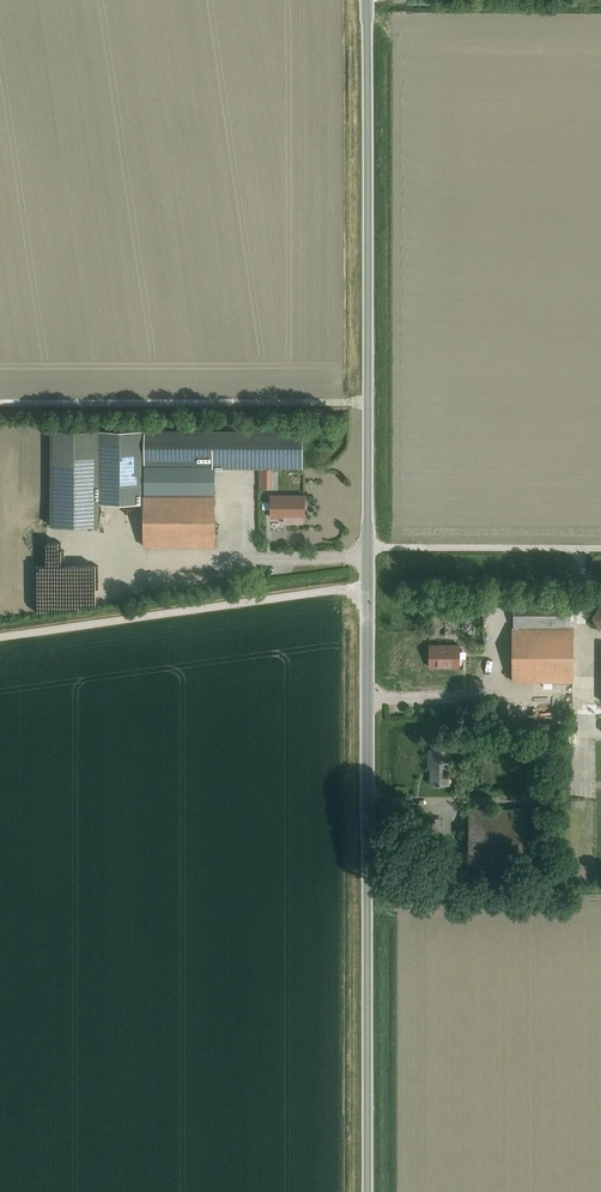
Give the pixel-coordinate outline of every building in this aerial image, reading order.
[(99,503),(99,430),(51,430),(51,526),(99,526),(99,503)] [(144,492),(144,467),(144,430),(99,430),(99,503),(144,503),(144,492)] [(144,430),(144,467),(214,467),(302,467),(302,431),(144,430)] [(214,467),(144,467),(144,492),(214,492),(214,467)] [(144,492),(144,546),(214,547),(214,492),(144,492)] [(271,495),(271,517),(284,517),(284,523),(302,523),(302,517),(304,517),(304,495),(271,495)] [(571,599),(514,598),(514,628),(571,628),(571,599)] [(514,628),(513,628),(513,681),(573,681),(573,628),(571,628),(514,628)] [(459,667),(459,645),(430,645),(430,667),(459,667)] [(462,646),(463,654),(471,653),(470,645),(462,646)] [(449,767),(451,767),(451,765),(450,765),(450,749),(429,749),(428,768),(430,768),(430,785),(449,785),(449,767)] [(524,868),(524,809),(469,809),(469,868),(524,868)]
